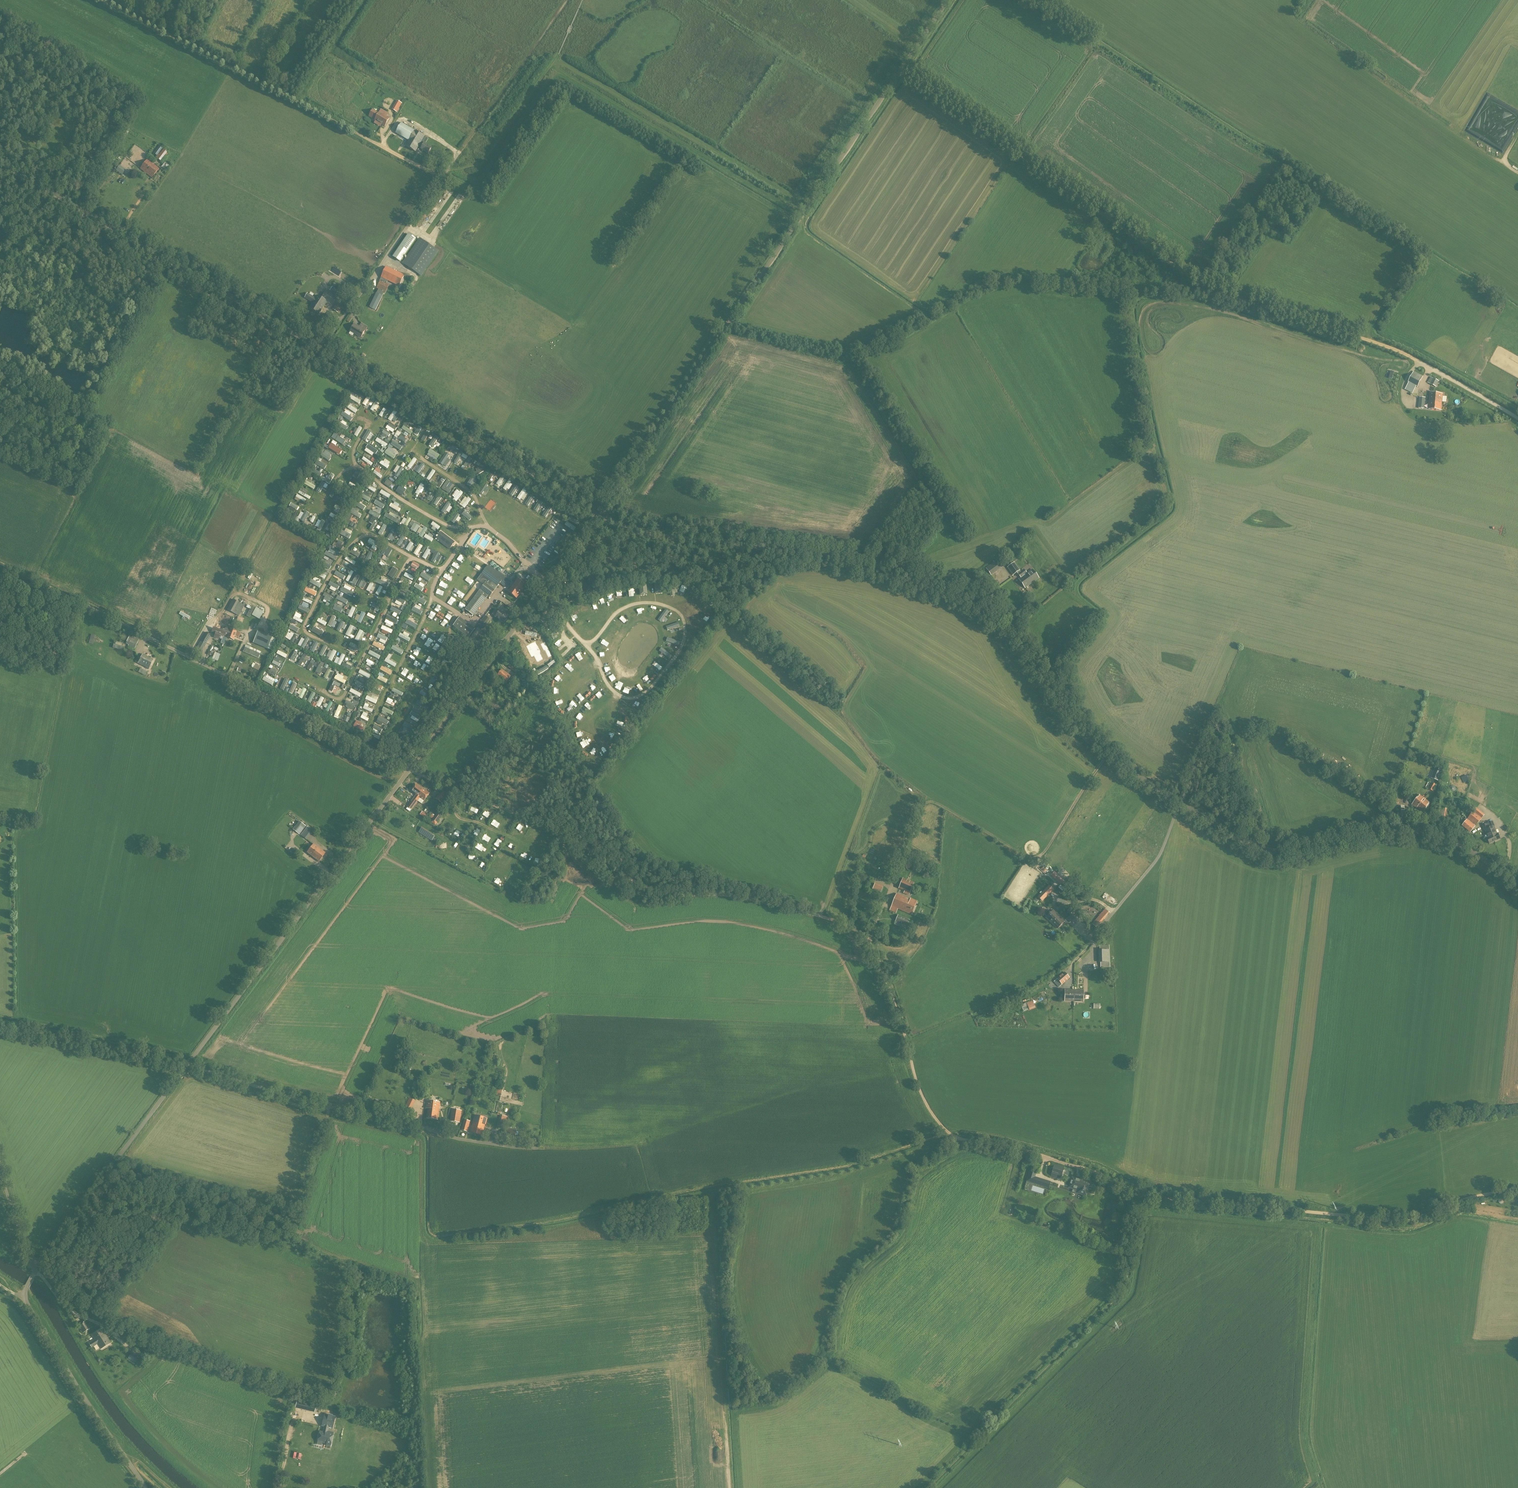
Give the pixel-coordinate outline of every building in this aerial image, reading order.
[(385,127),(389,119),(379,113),(375,121),(385,127)] [(395,133),(409,141),(415,131),(401,123),(395,133)] [(426,138),(415,131),(409,141),(406,146),(415,152),(419,146),(421,143),(423,140),(425,141),(426,138)] [(424,145),(421,143),(419,146),(422,148),(421,149),(428,154),(431,148),(424,144),(424,145)] [(157,156),(158,154),(163,148),(160,145),(154,154),(157,156)] [(161,162),(168,153),(163,149),(156,158),(161,162)] [(109,164),(114,157),(110,155),(105,162),(109,164)] [(152,178),(159,169),(147,160),(140,169),(152,178)] [(122,176),(126,170),(120,166),(116,171),(122,176)] [(416,239),(408,233),(393,257),(400,262),(416,239)] [(421,276),(438,251),(420,238),(402,263),(421,276)] [(388,281),(399,286),(404,276),(386,267),(381,278),(379,282),(380,282),(377,289),(382,291),(385,284),(386,285),(388,281)] [(340,298),(344,293),(335,288),(333,287),(330,291),(340,298)] [(305,298),(313,303),(316,298),(308,293),(305,298)] [(316,298),(313,303),(310,308),(319,314),(327,302),(318,296),(316,298)] [(338,313),(345,302),(339,299),(333,309),(338,313)] [(365,330),(355,324),(350,332),(361,338),(365,330)] [(1413,374),(1408,382),(1417,387),(1423,377),(1414,372),(1413,374)] [(1430,377),(1427,383),(1436,387),(1439,382),(1430,377)] [(361,401),(357,399),(359,396),(352,392),(349,398),(359,404),(361,401)] [(1428,409),(1441,410),(1442,394),(1430,393),(1428,409)] [(372,411),(374,409),(376,410),(379,406),(374,403),(370,410),(372,411)] [(355,414),(357,411),(350,405),(348,408),(355,414)] [(349,415),(351,413),(347,411),(343,416),(350,421),(352,418),(349,415)] [(392,411),(387,419),(391,421),(396,413),(392,411)] [(347,427),(345,426),(347,423),(341,419),(337,425),(345,430),(347,427)] [(394,430),(391,428),(393,426),(389,423),(385,427),(392,432),(394,430)] [(402,425),(401,429),(411,434),(413,431),(402,425)] [(359,426),(354,435),(357,437),(362,428),(359,426)] [(362,439),(365,441),(367,438),(370,440),(372,436),(369,434),(371,432),(367,429),(362,439)] [(331,438),(343,445),(345,441),(334,434),(331,438)] [(400,434),(398,438),(405,442),(407,439),(404,437),(405,436),(400,434)] [(385,447),(387,444),(377,437),(375,441),(385,447)] [(433,447),(438,440),(434,437),(428,444),(433,447)] [(393,440),(390,443),(400,450),(402,447),(393,440)] [(331,443),(328,448),(339,455),(342,451),(335,446),(331,443)] [(368,444),(365,448),(375,454),(378,451),(368,444)] [(329,456),(330,454),(323,449),(319,454),(329,461),(331,458),(329,456)] [(387,449),(384,453),(393,459),(396,456),(387,449)] [(430,449),(426,454),(431,458),(430,460),(433,463),(439,454),(430,449)] [(457,463),(462,454),(459,452),(454,461),(457,463)] [(445,454),(439,464),(442,466),(449,456),(445,454)] [(371,465),(373,462),(363,456),(361,459),(371,465)] [(407,467),(411,469),(417,459),(413,457),(407,467)] [(471,459),(469,457),(463,466),(466,467),(467,466),(469,467),(473,461),(471,460),(471,459)] [(318,458),(316,465),(325,468),(326,465),(320,463),(321,459),(318,458)] [(383,461),(381,460),(379,463),(386,468),(391,463),(385,459),(383,461)] [(421,465),(419,464),(416,469),(418,470),(420,472),(424,465),(422,463),(421,465)] [(391,473),(397,478),(404,469),(397,465),(391,473)] [(380,478),(382,476),(379,473),(381,471),(376,467),(373,472),(380,478)] [(481,469),(479,467),(475,469),(477,471),(477,472),(475,473),(476,476),(484,471),(483,468),(481,469)] [(432,469),(426,479),(430,481),(435,471),(432,469)] [(330,473),(325,482),(329,484),(334,475),(330,473)] [(471,487),(477,478),(472,475),(466,484),(471,487)] [(437,482),(435,485),(439,488),(446,479),(443,477),(439,483),(437,482)] [(305,480),(303,483),(314,489),(316,486),(305,480)] [(445,490),(449,493),(451,490),(447,487),(450,482),(447,480),(441,489),(444,491),(445,490)] [(503,489),(505,490),(506,488),(509,489),(512,484),(506,481),(503,489)] [(490,489),(487,487),(488,485),(485,482),(478,491),(482,494),(484,491),(486,493),(490,489)] [(415,494),(418,495),(419,492),(421,493),(425,485),(420,483),(415,494)] [(515,484),(508,494),(512,496),(518,487),(515,484)] [(406,490),(400,486),(396,492),(402,496),(406,490)] [(301,488),(298,493),(309,500),(310,497),(302,492),(303,489),(301,488)] [(457,489),(452,495),(455,497),(453,499),(457,502),(463,493),(460,490),(459,491),(457,489)] [(522,489),(517,498),(523,501),(528,493),(522,489)] [(361,498),(369,502),(371,498),(368,497),(369,494),(365,491),(361,498)] [(528,506),(534,496),(530,494),(525,504),(528,506)] [(465,508),(471,500),(465,496),(459,504),(465,508)] [(537,512),(543,502),(539,500),(533,509),(537,512)] [(389,506),(399,512),(401,509),(391,503),(389,506)] [(444,514),(447,508),(450,510),(452,506),(446,503),(442,513),(444,514)] [(361,515),(357,513),(358,510),(352,507),(350,513),(360,518),(361,515)] [(546,517),(550,510),(547,507),(542,515),(546,517)] [(378,518),(380,515),(370,510),(369,513),(378,518)] [(464,511),(462,514),(470,521),(472,517),(464,511)] [(458,522),(462,517),(456,513),(450,521),(454,523),(456,520),(458,522)] [(386,514),(384,517),(397,524),(400,518),(395,515),(393,517),(386,514)] [(374,519),(376,520),(377,518),(372,516),(369,522),(372,524),(369,529),(372,530),(377,523),(373,521),(374,519)] [(408,517),(406,519),(404,517),(401,523),(407,527),(412,519),(408,517)] [(321,531),(326,521),(322,519),(317,530),(321,531)] [(355,528),(357,524),(346,519),(344,523),(355,528)] [(412,526),(410,530),(416,533),(420,525),(412,521),(410,525),(412,526)] [(433,526),(431,528),(434,531),(436,528),(438,530),(440,527),(432,522),(431,524),(433,526)] [(382,524),(378,535),(382,536),(386,525),(382,524)] [(553,533),(558,536),(557,537),(560,540),(566,530),(562,528),(563,527),(559,524),(553,533)] [(420,534),(418,536),(422,538),(428,529),(424,526),(423,529),(420,527),(417,532),(420,534)] [(344,531),(341,530),(339,534),(349,538),(352,531),(346,528),(344,531)] [(395,538),(397,535),(394,533),(391,531),(386,539),(390,540),(392,536),(395,538)] [(450,549),(455,542),(441,532),(436,539),(440,543),(441,542),(450,549)] [(432,541),(434,536),(426,533),(424,538),(432,541)] [(410,541),(405,549),(408,551),(413,544),(410,541)] [(418,544),(413,554),(416,555),(421,546),(418,544)] [(386,547),(382,554),(388,557),(391,550),(386,547)] [(425,559),(430,550),(427,548),(422,557),(425,559)] [(369,551),(364,563),(368,564),(373,553),(369,551)] [(441,556),(439,555),(440,553),(436,551),(431,561),(436,564),(441,556)] [(330,569),(334,561),(324,556),(320,564),(330,569)] [(354,566),(356,562),(347,556),(344,559),(354,566)] [(1025,588),(1039,578),(1032,569),(1027,573),(1024,569),(1020,572),(1019,571),(1020,570),(1014,562),(1007,567),(1013,575),(1017,573),(1020,578),(1018,579),(1025,588)] [(998,569),(994,563),(986,569),(990,574),(998,569)] [(488,595),(490,597),(500,583),(504,586),(508,580),(488,565),(478,580),(484,585),(465,609),(473,615),(488,595)] [(393,579),(398,571),(395,569),(392,574),(390,573),(388,576),(393,579)] [(336,570),(334,574),(343,579),(345,575),(336,570)] [(354,572),(348,582),(355,586),(360,576),(354,572)] [(405,572),(403,575),(412,581),(414,577),(405,572)] [(429,581),(431,577),(421,572),(419,576),(429,581)] [(313,580),(310,579),(308,583),(319,587),(321,584),(319,583),(320,580),(314,577),(313,580)] [(386,582),(387,579),(382,577),(381,580),(377,578),(375,582),(387,587),(388,583),(386,582)] [(525,580),(522,583),(518,579),(508,592),(516,598),(523,589),(524,589),(529,583),(525,580)] [(360,580),(357,586),(363,588),(366,582),(360,580)] [(328,585),(330,586),(329,589),(335,592),(339,586),(330,581),(328,585)] [(367,589),(373,592),(376,585),(370,582),(367,589)] [(414,587),(422,591),(425,585),(420,583),(419,585),(416,583),(414,587)] [(398,588),(411,595),(413,592),(399,585),(398,588)] [(418,596),(416,600),(424,605),(426,601),(418,596)] [(239,616),(244,606),(233,599),(227,610),(239,616)] [(498,607),(507,614),(511,609),(502,602),(498,607)] [(259,619),(263,613),(248,604),(244,611),(259,619)] [(299,605),(298,608),(308,613),(309,609),(299,605)] [(334,605),(332,609),(341,613),(343,609),(334,605)] [(416,605),(414,608),(413,607),(411,610),(421,615),(422,612),(419,610),(421,607),(416,605)] [(392,606),(389,610),(399,615),(401,611),(392,606)] [(492,615),(496,617),(495,617),(503,623),(509,616),(500,610),(499,612),(496,609),(492,615)] [(361,623),(366,613),(362,611),(359,616),(358,615),(355,620),(361,623)] [(301,623),(303,620),(299,619),(301,615),(296,612),(293,618),(301,623)] [(385,619),(395,624),(397,620),(387,615),(385,619)] [(477,626),(482,629),(489,619),(485,616),(477,626)] [(469,637),(475,627),(458,617),(452,628),(469,637)] [(407,619),(405,623),(415,628),(417,624),(407,619)] [(220,635),(227,637),(227,638),(229,632),(225,630),(226,628),(226,626),(215,622),(212,632),(215,633),(214,637),(219,639),(220,635)] [(349,637),(353,629),(354,630),(356,627),(350,625),(345,635),(349,637)] [(230,629),(226,628),(225,630),(229,632),(227,638),(227,637),(227,638),(233,640),(236,631),(230,629)] [(361,642),(365,632),(359,630),(355,640),(361,642)] [(257,645),(262,633),(258,631),(253,643),(257,645)] [(289,631),(285,637),(290,640),(294,635),(289,631)] [(408,642),(410,639),(400,633),(398,636),(408,642)] [(205,634),(200,641),(205,644),(210,636),(205,634)] [(128,645),(128,646),(134,649),(138,640),(129,636),(126,644),(128,645)] [(305,639),(304,638),(301,643),(303,644),(302,646),(305,648),(309,639),(306,637),(305,639)] [(121,646),(121,643),(115,641),(113,648),(123,651),(124,647),(121,646)] [(313,652),(318,643),(314,641),(309,650),(313,652)] [(539,653),(541,652),(535,641),(525,646),(531,657),(534,656),(537,662),(542,659),(539,653)] [(382,650),(384,647),(375,642),(373,645),(382,650)] [(540,645),(543,650),(545,650),(548,656),(550,655),(544,643),(540,645)] [(318,655),(322,657),(328,646),(324,644),(318,655)] [(394,644),(391,648),(400,655),(403,652),(394,644)] [(258,658),(261,651),(245,645),(242,652),(258,658)] [(357,646),(355,645),(352,652),(353,653),(351,656),(354,658),(359,647),(357,646)] [(331,649),(326,659),(332,662),(337,651),(331,649)] [(379,659),(381,656),(370,650),(368,653),(379,659)] [(212,659),(217,661),(220,654),(215,652),(212,659)] [(336,657),(334,662),(340,666),(345,656),(341,654),(339,658),(336,657)] [(149,669),(153,660),(143,655),(138,664),(149,669)] [(305,659),(306,657),(303,655),(298,664),(301,666),(303,663),(305,664),(307,661),(305,659)] [(384,661),(394,667),(396,663),(386,658),(384,661)] [(315,663),(314,662),(315,661),(312,659),(307,669),(309,670),(313,664),(314,665),(315,663)] [(319,664),(315,672),(320,675),(323,669),(321,668),(322,667),(323,668),(323,666),(319,664)] [(515,672),(518,669),(511,664),(508,667),(515,672)] [(390,675),(392,672),(382,666),(380,670),(390,675)] [(323,677),(326,679),(331,671),(328,669),(323,677)] [(360,669),(358,673),(367,678),(369,674),(360,669)] [(506,683),(511,676),(502,670),(497,676),(506,683)] [(343,679),(344,676),(337,673),(334,679),(344,684),(346,680),(343,679)] [(266,677),(264,676),(263,679),(272,685),(276,679),(268,675),(266,677)] [(285,678),(280,689),(284,691),(289,680),(285,678)] [(288,692),(293,694),(297,684),(293,682),(288,692)] [(303,688),(302,690),(299,688),(297,693),(300,694),(298,697),(303,699),(307,689),(303,688)] [(359,697),(361,694),(351,688),(349,691),(359,697)] [(393,697),(394,694),(402,696),(403,692),(392,688),(389,696),(393,697)] [(312,691),(307,701),(311,703),(316,693),(312,691)] [(376,704),(378,697),(368,693),(365,699),(376,704)] [(316,705),(320,707),(324,698),(321,696),(316,705)] [(501,713),(505,709),(493,699),(489,704),(501,713)] [(346,706),(348,707),(347,708),(353,710),(356,704),(357,702),(354,701),(353,703),(346,701),(345,703),(347,704),(346,706)] [(368,707),(369,704),(365,703),(363,708),(372,712),(373,709),(368,707)] [(342,715),(340,714),(343,706),(339,705),(334,716),(341,719),(342,715)] [(417,719),(419,714),(412,711),(409,715),(417,719)] [(367,717),(368,714),(363,712),(360,718),(368,721),(369,718),(367,717)] [(377,719),(387,725),(389,721),(379,716),(377,719)] [(353,727),(363,731),(364,728),(361,726),(362,723),(356,720),(353,727)] [(405,721),(400,731),(410,736),(415,727),(405,721)] [(374,724),(372,728),(381,732),(383,729),(374,724)] [(1436,785),(1432,783),(1427,781),(1424,787),(1433,791),(1436,785)] [(418,796),(423,789),(417,785),(412,791),(416,795),(418,796)] [(418,796),(416,795),(408,807),(411,810),(420,798),(424,801),(429,794),(423,789),(418,796)] [(436,799),(441,803),(447,794),(442,790),(436,799)] [(1423,812),(1430,803),(1420,795),(1412,805),(1417,808),(1423,812)] [(1398,812),(1398,820),(1406,819),(1405,812),(1405,806),(1397,807),(1398,812)] [(444,813),(440,810),(431,822),(435,825),(444,813)] [(1467,819),(1475,826),(1482,818),(1473,811),(1467,819)] [(1470,832),(1475,826),(1467,819),(1462,826),(1470,832)] [(299,835),(305,826),(299,821),(293,830),(299,835)] [(1487,823),(1495,842),(1500,839),(1498,834),(1497,834),(1493,826),(1495,826),(1493,821),(1487,823)] [(1495,842),(1487,823),(1482,825),(1484,830),(1485,830),(1488,838),(1487,838),(1489,844),(1495,842)] [(421,828),(418,832),(432,841),(434,837),(421,828)] [(319,862),(325,853),(313,844),(307,853),(319,862)] [(904,866),(906,868),(909,868),(912,866),(912,863),(910,861),(906,860),(904,863),(904,866)] [(1054,871),(1050,875),(1060,885),(1064,881),(1054,871)] [(910,894),(914,883),(903,878),(898,889),(910,894)] [(912,915),(917,901),(910,899),(910,900),(897,894),(892,906),(912,915)] [(1096,928),(1108,913),(1104,909),(1101,911),(1091,903),(1083,912),(1094,921),(1091,924),(1096,928)] [(1057,929),(1064,922),(1053,910),(1046,917),(1057,929)] [(1072,914),(1069,917),(1075,924),(1079,920),(1072,914)] [(896,922),(907,926),(910,920),(898,915),(896,922)] [(1109,950),(1100,951),(1098,951),(1099,963),(1100,962),(1100,968),(1111,967),(1109,950)] [(1062,984),(1069,978),(1064,972),(1063,974),(1057,979),(1062,984)] [(1074,1001),(1074,990),(1065,990),(1064,1001),(1074,1001)] [(1083,991),(1074,990),(1074,1001),(1083,1002),(1083,991)] [(1022,1004),(1023,1011),(1029,1010),(1028,1007),(1034,1006),(1033,1001),(1022,1004)] [(515,1092),(513,1098),(523,1101),(525,1095),(515,1092)] [(411,1109),(415,1100),(409,1097),(405,1106),(411,1109)] [(438,1119),(440,1102),(427,1100),(426,1108),(428,1108),(426,1118),(438,1119)] [(460,1122),(462,1110),(452,1109),(450,1121),(460,1122)] [(485,1125),(487,1118),(475,1115),(470,1133),(482,1136),(485,1124),(485,1125)] [(468,1132),(470,1121),(464,1119),(461,1130),(468,1132)] [(515,1141),(516,1129),(506,1128),(504,1140),(515,1141)] [(1061,1177),(1064,1168),(1054,1165),(1050,1177),(1056,1179),(1057,1175),(1061,1177)] [(1026,1181),(1033,1183),(1035,1177),(1036,1173),(1029,1171),(1026,1181)] [(1073,1177),(1070,1187),(1079,1189),(1078,1192),(1087,1194),(1091,1182),(1073,1177)] [(83,1333),(90,1329),(85,1321),(78,1325),(83,1333)] [(98,1340),(106,1335),(101,1328),(91,1334),(95,1340),(89,1344),(92,1348),(97,1344),(96,1342),(99,1340),(98,1340)] [(101,1349),(111,1343),(106,1335),(98,1340),(99,1340),(96,1342),(97,1344),(101,1349)] [(306,1402),(304,1410),(314,1412),(316,1404),(306,1402)] [(326,1445),(330,1446),(333,1432),(327,1431),(328,1427),(332,1428),(334,1419),(323,1417),(321,1426),(324,1426),(323,1432),(319,1431),(317,1441),(326,1444),(326,1445)]
